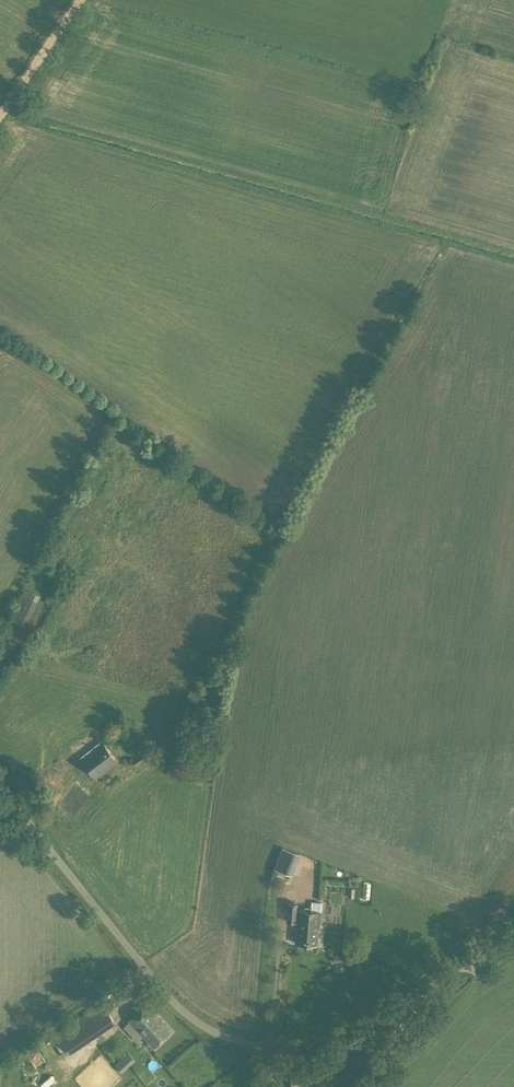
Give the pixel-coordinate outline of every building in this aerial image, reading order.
[(38,562),(47,567),(51,559),(42,554),(38,562)] [(22,594),(10,619),(9,619),(7,623),(12,625),(14,621),(24,627),(36,601),(22,594)] [(95,778),(117,761),(95,733),(73,750),(95,778)] [(136,766),(148,758),(142,750),(131,758),(136,766)] [(58,804),(74,818),(91,799),(75,785),(58,804)] [(291,875),(299,853),(281,847),(273,868),(291,875)] [(319,929),(319,924),(320,924),(321,911),(298,909),(298,903),(287,902),(285,921),(296,922),(295,942),(316,944),(318,929),(319,929)] [(115,1023),(102,1003),(54,1036),(66,1056),(115,1023)] [(146,1003),(128,1020),(153,1046),(171,1029),(146,1003)] [(121,1072),(133,1061),(126,1054),(115,1065),(121,1072)] [(316,1072),(291,1076),(292,1086),(318,1082),(316,1072)]
